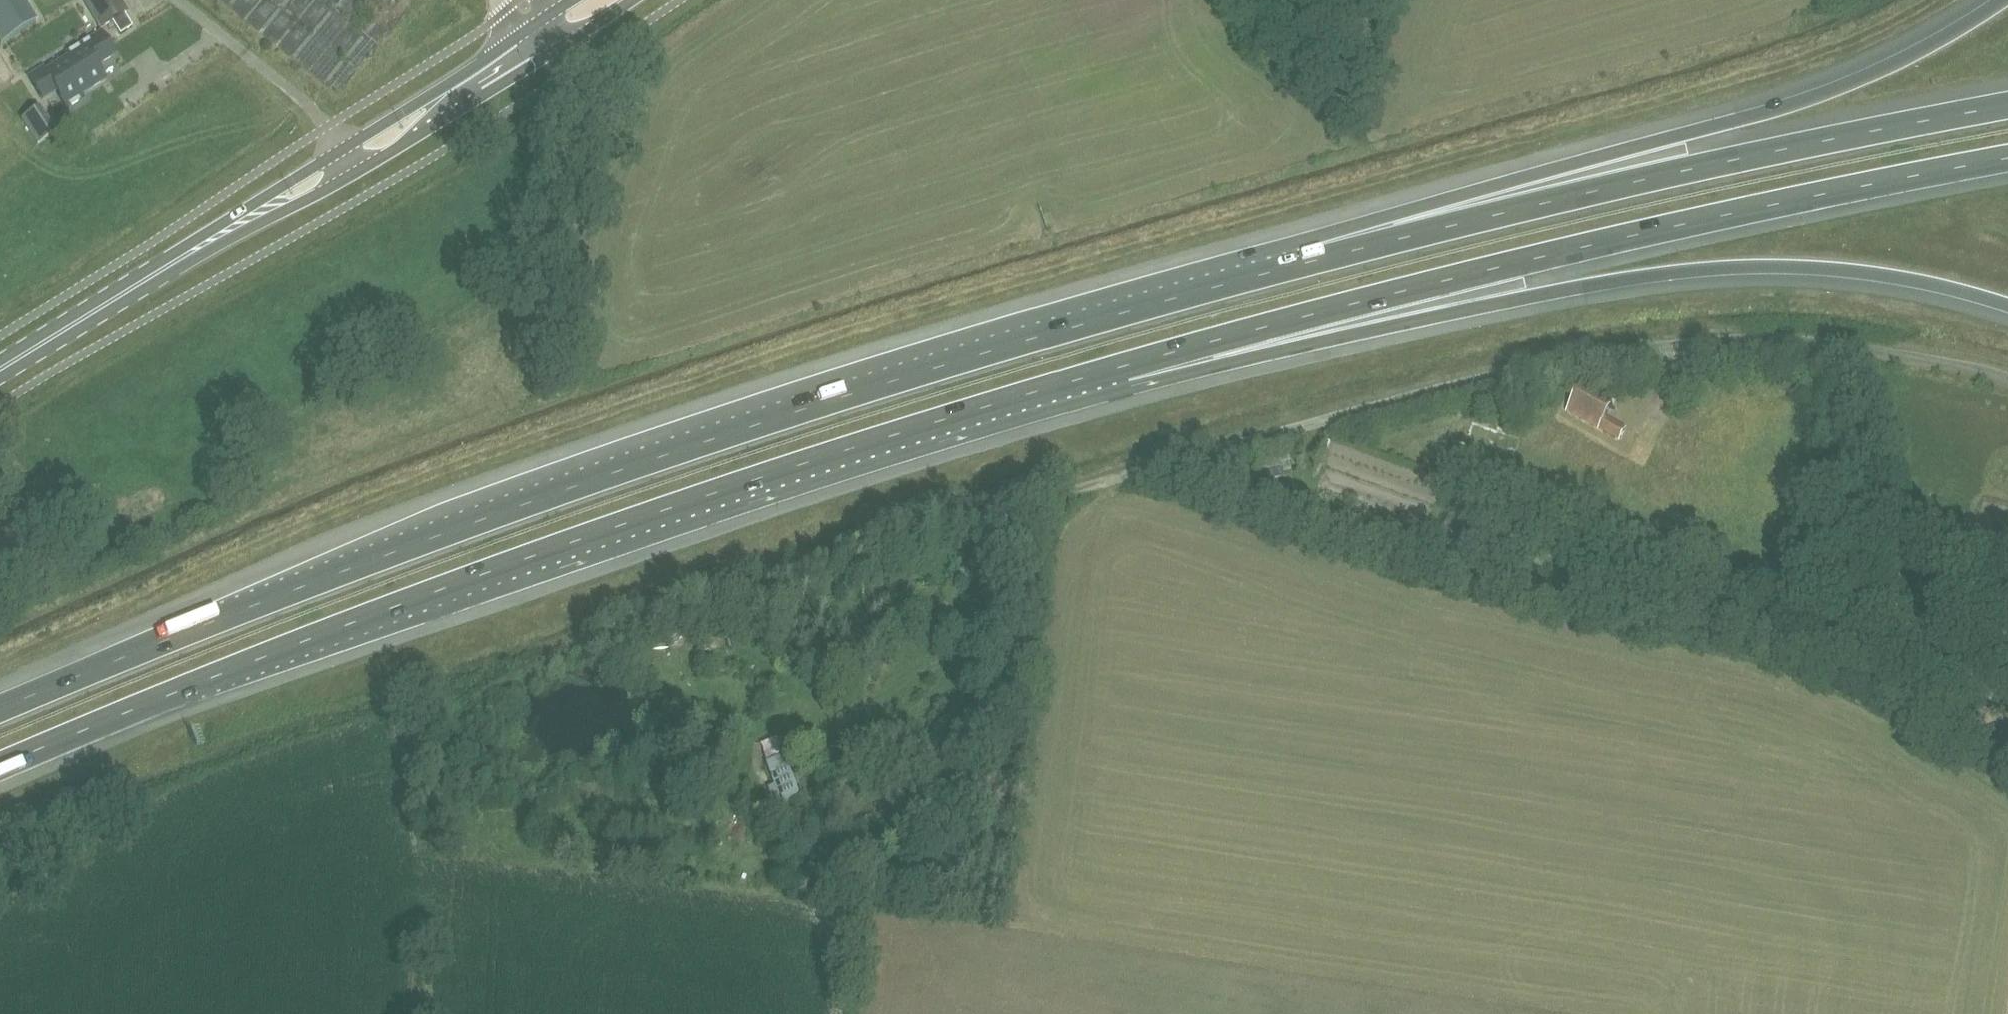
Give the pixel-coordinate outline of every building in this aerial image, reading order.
[(93,12),(102,27),(113,21),(121,34),(133,27),(125,14),(128,12),(121,0),(86,0),(93,12)] [(44,68),(29,77),(43,99),(56,90),(67,108),(83,98),(81,94),(105,79),(96,66),(115,54),(101,32),(67,53),(69,57),(46,72),(44,68)] [(38,105),(20,116),(36,142),(53,131),(38,105)] [(1621,439),(1627,427),(1606,416),(1618,395),(1585,378),(1568,411),(1621,439)]
